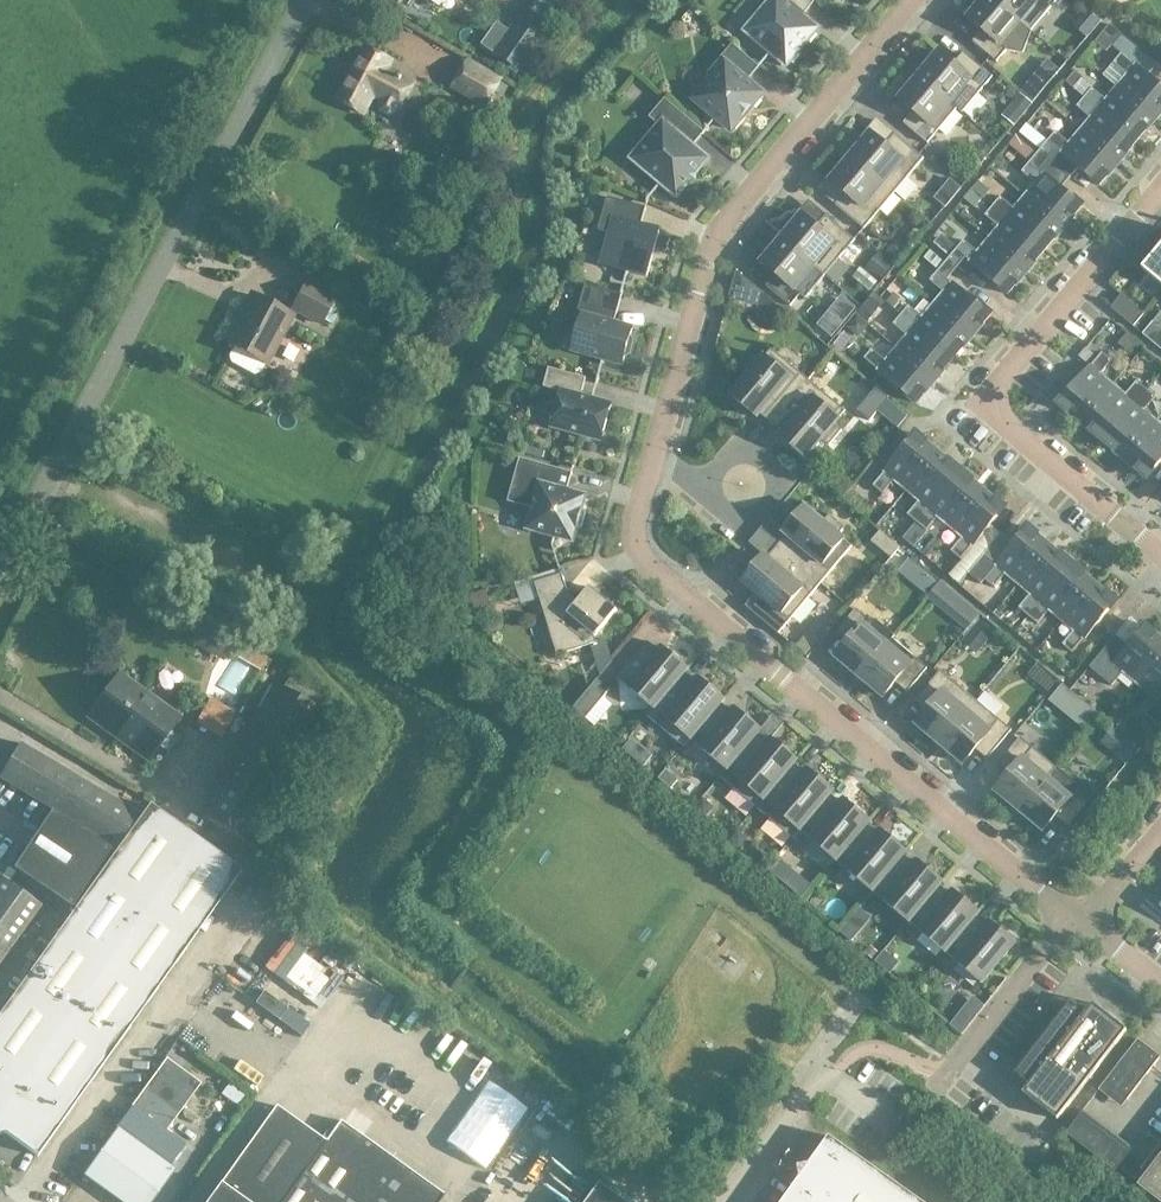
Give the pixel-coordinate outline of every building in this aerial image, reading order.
[(569,6),(575,10),(582,0),(561,0),(569,6)] [(815,2),(812,0),(765,0),(770,4),(746,31),(771,52),(768,55),(781,66),(784,63),(786,65),(817,29),(802,17),(815,2)] [(995,0),(982,0),(981,1),(982,1),(968,18),(983,30),(972,42),(996,62),(1007,50),(1022,52),(1031,31),(1032,30),(995,0)] [(1032,30),(1057,0),(995,0),(1032,30)] [(521,71),(553,27),(530,11),(498,55),(521,71)] [(1100,21),(1092,15),(1083,26),(1090,32),(1100,21)] [(1109,23),(1095,40),(1106,50),(1120,33),(1109,23)] [(732,45),(706,75),(712,80),(695,100),(731,130),(733,128),(736,130),(744,119),(742,117),(762,94),(747,82),(760,67),(732,45)] [(415,84),(388,70),(393,61),(366,47),(338,100),(364,114),(374,96),(383,101),(380,105),(382,110),(390,114),(395,113),(397,109),(400,110),(415,84)] [(924,68),(918,75),(963,112),(993,77),(964,52),(954,64),(939,52),(925,68),(924,68)] [(1118,88),(1155,119),(1160,113),(1160,86),(1122,53),(1113,63),(1128,76),(1118,88)] [(453,88),(486,107),(502,80),(468,61),(453,88)] [(1083,78),(1076,71),(1066,82),(1074,89),(1083,78)] [(963,112),(918,75),(912,82),(913,83),(899,99),(914,111),(904,123),(928,144),(938,131),(932,126),(951,104),(962,113),(963,112)] [(1022,92),(1033,102),(1046,87),(1034,78),(1022,92)] [(1137,141),(1155,119),(1118,88),(1107,100),(1093,88),(1085,98),(1137,141)] [(1118,163),(1137,141),(1085,98),(1077,107),(1092,119),(1081,132),(1118,163)] [(649,118),(660,127),(633,159),(676,196),(707,159),(692,147),(704,133),(664,99),(649,118)] [(1099,186),(1118,163),(1081,132),(1071,144),(1056,132),(1051,138),(1045,133),(1047,130),(1032,118),(1020,133),(1041,150),(1039,152),(1048,160),(1070,177),(1078,168),(1099,186)] [(856,149),(850,157),(894,194),(924,158),(895,134),(885,146),(870,134),(857,150),(856,149)] [(1048,160),(1039,152),(1037,155),(1016,137),(1009,144),(1030,162),(1022,171),(1037,183),(1026,196),(1064,227),(1083,205),(1040,169),(1048,160)] [(894,194),(850,157),(844,164),(831,181),(845,193),(835,205),(864,229),(894,194)] [(971,194),(984,176),(972,167),(959,185),(971,194)] [(961,189),(950,180),(942,189),(953,198),(961,189)] [(1002,196),(993,206),(1045,250),(1064,227),(1026,196),(1016,208),(1002,196)] [(601,265),(647,277),(659,231),(641,226),(646,208),(607,197),(598,231),(609,234),(601,265)] [(1027,272),(1045,250),(993,206),(986,215),(1001,227),(989,240),(1027,272)] [(787,231),(781,238),(825,276),(855,240),(826,216),(816,228),(802,215),(788,232),(787,231)] [(825,276),(781,238),(775,245),(776,246),(762,262),(776,275),(766,287),(790,307),(801,295),(795,290),(814,267),(825,276)] [(1008,295),(1027,272),(989,240),(980,252),(965,239),(957,249),(950,243),(942,252),(950,259),(948,261),(957,268),(967,257),(972,261),(970,263),(1008,295)] [(1160,284),(1160,246),(1142,268),(1160,284)] [(934,306),(972,337),(991,315),(953,283),(952,284),(947,280),(957,268),(948,261),(945,264),(931,251),(925,259),(939,271),(930,281),(944,294),(934,306)] [(853,253),(845,263),(864,277),(872,267),(853,253)] [(884,279),(896,266),(885,256),(874,270),(884,279)] [(737,271),(736,272),(729,299),(757,306),(761,292),(742,276),(743,275),(737,271)] [(334,297),(307,282),(293,309),(320,324),(334,297)] [(632,341),(630,336),(632,329),(614,324),(622,295),(585,285),(575,324),(579,325),(572,351),(622,365),(624,357),(629,354),(632,341)] [(887,302),(902,314),(909,306),(894,294),(887,302)] [(1111,307),(1134,326),(1145,313),(1122,294),(1111,307)] [(227,342),(267,363),(291,317),(252,295),(227,342)] [(953,359),(972,337),(934,306),(923,318),(909,306),(902,314),(901,315),(953,359)] [(833,307),(818,324),(832,335),(846,317),(833,307)] [(935,381),(953,359),(901,315),(893,325),(908,337),(897,349),(935,381)] [(1160,338),(1160,327),(1154,321),(1143,334),(1155,344),(1160,338)] [(760,414),(772,424),(808,380),(771,349),(760,362),(753,356),(740,371),(747,378),(731,397),(757,418),(760,414)] [(916,403),(935,381),(897,349),(887,362),(872,350),(865,359),(879,371),(878,372),(916,403)] [(1081,424),(1112,386),(1100,376),(1112,361),(1102,353),(1090,368),(1089,367),(1058,405),(1081,424)] [(543,388),(561,393),(552,427),(601,441),(611,405),(581,397),(586,379),(549,368),(543,388)] [(808,380),(772,424),(783,434),(780,437),(806,459),(821,440),(829,446),(842,431),(835,424),(846,411),(808,380)] [(1112,386),(1081,424),(1103,442),(1146,390),(1137,382),(1125,396),(1112,386)] [(889,399),(876,388),(857,410),(870,421),(889,399)] [(1146,390),(1103,442),(1125,460),(1156,422),(1143,412),(1155,397),(1146,390)] [(1125,460),(1147,479),(1160,462),(1160,427),(1156,422),(1125,460)] [(908,490),(939,452),(917,434),(885,471),(886,472),(874,487),(883,494),(896,480),(908,490)] [(939,452),(908,490),(920,501),(908,515),(917,523),(961,471),(939,452)] [(585,513),(581,512),(585,497),(557,489),(562,470),(520,459),(508,503),(533,510),(527,530),(573,542),(577,527),(581,528),(585,513)] [(961,471),(917,523),(927,531),(939,516),(952,527),(983,489),(961,471)] [(983,489),(952,527),(964,537),(952,551),(961,559),(973,545),(974,545),(1005,508),(983,489)] [(788,536),(778,548),(821,584),(852,547),(839,536),(845,528),(830,515),(823,523),(804,507),(783,532),(788,536)] [(1021,528),(1034,522),(1027,507),(1014,513),(1021,528)] [(1019,583),(1051,545),(1028,527),(997,564),(985,554),(969,573),(982,584),(986,579),(995,587),(1007,573),(1019,583)] [(890,558),(899,547),(879,530),(870,541),(890,558)] [(1073,564),(1051,545),(1019,583),(1032,594),(1020,608),(1029,616),(1073,564)] [(769,559),(764,555),(742,581),(757,594),(746,607),(779,634),(821,584),(778,548),(769,559)] [(922,568),(910,558),(900,569),(913,579),(922,568)] [(1073,564),(1029,616),(1038,624),(1051,609),(1063,620),(1095,582),(1073,564)] [(617,611),(590,588),(578,602),(571,604),(562,575),(535,584),(558,656),(597,644),(595,637),(617,611)] [(940,582),(926,599),(941,611),(955,594),(940,582)] [(1095,582),(1063,620),(1075,630),(1063,644),(1073,652),(1085,638),(1086,638),(1117,601),(1095,582)] [(852,672),(859,678),(892,639),(895,636),(876,620),(873,623),(856,609),(836,633),(848,643),(836,658),(852,671),(852,672)] [(1103,679),(1113,686),(1125,672),(1137,682),(1160,654),(1160,638),(1146,626),(1128,647),(1115,637),(1091,668),(1103,679)] [(892,639),(859,678),(866,684),(867,684),(883,697),(896,683),(908,693),(928,669),(915,658),(892,639)] [(654,710),(685,673),(689,669),(663,647),(659,652),(648,642),(617,678),(629,688),(629,689),(653,709),(654,710)] [(607,671),(617,648),(605,643),(595,666),(607,671)] [(1137,682),(1159,700),(1147,715),(1160,726),(1160,724),(1160,654),(1137,682)] [(932,739),(939,745),(976,701),(941,671),(916,700),(928,710),(916,725),(933,738),(932,739)] [(654,710),(653,709),(646,717),(684,748),(691,741),(721,703),(725,699),(700,678),(696,682),(685,673),(654,710)] [(120,674),(96,708),(89,718),(148,760),(179,717),(120,674)] [(586,720),(610,691),(597,680),(573,709),(586,720)] [(202,683),(188,710),(217,725),(231,698),(202,683)] [(1062,710),(1075,695),(1063,685),(1050,700),(1062,710)] [(323,712),(282,688),(207,820),(249,844),(323,712)] [(1012,730),(976,701),(939,745),(946,751),(947,750),(964,764),(976,750),(988,760),(1012,730)] [(721,703),(691,741),(725,770),(727,771),(758,734),(762,730),(736,708),(732,713),(721,703)] [(1120,745),(1131,732),(1113,718),(1102,731),(1120,745)] [(1050,750),(1056,739),(1039,730),(1033,741),(1050,750)] [(727,771),(725,770),(719,778),(757,809),(794,764),(798,760),(772,739),(769,743),(758,734),(727,771)] [(629,738),(621,748),(628,753),(636,743),(629,738)] [(1012,806),(1019,812),(1056,768),(1021,738),(996,767),(1008,777),(996,791),(1013,805),(1012,806)] [(58,813),(79,779),(20,744),(0,777),(0,779),(58,813)] [(794,764),(757,809),(793,840),(800,832),(831,795),(834,790),(809,769),(805,773),(794,764)] [(1056,768),(1019,812),(1026,818),(1027,817),(1044,831),(1056,816),(1068,826),(1088,802),(1075,792),(1070,798),(1048,779),(1057,768),(1056,768)] [(676,778),(665,769),(658,777),(669,786),(676,778)] [(138,814),(79,779),(58,813),(117,848),(138,814)] [(831,795),(800,832),(836,862),(867,825),(871,821),(845,799),(842,804),(831,795)] [(66,923),(0,1012),(0,1128),(6,1127),(39,1151),(243,875),(152,807),(66,923)] [(111,851),(52,811),(12,871),(72,910),(111,851)] [(867,825),(836,862),(872,893),(903,856),(907,851),(882,830),(878,834),(867,825)] [(903,856),(872,893),(909,923),(940,886),(943,882),(918,860),(914,865),(903,856)] [(768,868),(780,878),(803,898),(813,886),(790,866),(778,857),(768,868)] [(8,868),(0,862),(0,881),(8,868)] [(43,906),(3,878),(0,882),(0,964),(43,906)] [(940,886),(909,923),(945,954),(976,916),(980,912),(954,891),(951,895),(940,886)] [(277,931),(290,910),(267,896),(254,917),(277,931)] [(976,916),(945,954),(982,984),(1016,943),(991,921),(987,926),(976,916)] [(350,951),(329,929),(319,938),(302,920),(283,938),(300,955),(304,951),(326,974),(350,951)] [(845,925),(839,932),(852,943),(858,936),(845,925)] [(741,965),(730,957),(723,968),(733,975),(741,965)] [(342,978),(350,984),(365,964),(357,958),(342,978)] [(286,1010),(299,984),(277,973),(264,1000),(286,1010)] [(301,991),(288,1013),(302,1021),(315,1000),(301,991)] [(1037,1089),(1032,1095),(1061,1117),(1128,1030),(1099,1008),(1092,1018),(1071,1002),(1068,1007),(1064,1005),(1020,1062),(1023,1064),(1016,1074),(1037,1089)] [(305,1031),(318,1041),(336,1018),(323,1008),(305,1031)] [(961,1011),(951,1024),(962,1033),(972,1020),(961,1011)] [(1127,1099),(1160,1056),(1137,1039),(1104,1082),(1127,1099)] [(509,1112),(530,1080),(480,1048),(460,1080),(469,1086),(448,1119),(456,1124),(449,1136),(476,1153),(504,1109),(509,1112)] [(118,1129),(165,1163),(179,1143),(166,1133),(181,1112),(202,1083),(167,1059),(146,1088),(132,1108),(118,1129)] [(247,1096),(229,1083),(221,1095),(239,1108),(247,1096)] [(327,1141),(277,1106),(208,1201),(284,1201),(327,1141)] [(1132,1149),(1083,1112),(1067,1134),(1115,1171),(1132,1149)] [(327,1141),(284,1201),(440,1201),(445,1195),(341,1121),(327,1141)] [(118,1129),(84,1175),(122,1201),(153,1201),(176,1171),(165,1163),(118,1129)] [(830,1138),(784,1201),(921,1201),(830,1138)] [(562,1144),(538,1175),(556,1189),(580,1158),(562,1144)] [(1139,1187),(1159,1201),(1160,1201),(1160,1158),(1139,1187)] [(598,1184),(585,1201),(624,1201),(598,1184)]
